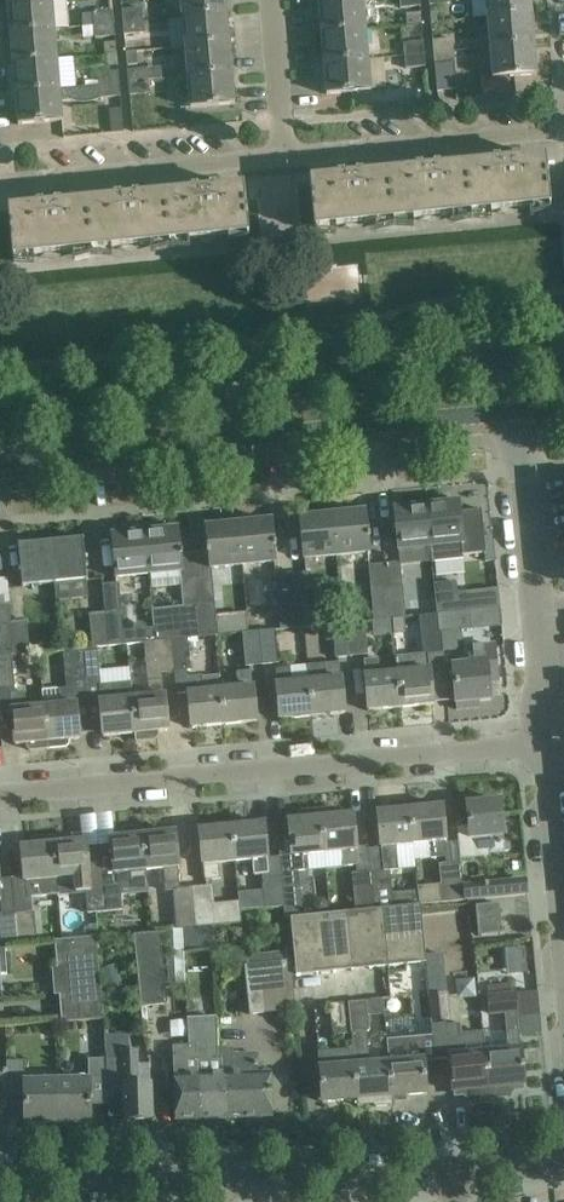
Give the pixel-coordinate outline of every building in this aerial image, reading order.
[(7,4),(10,34),(54,30),(67,29),(65,0),(46,0),(7,4)] [(226,13),(225,0),(180,0),(182,17),(226,13)] [(318,4),(321,34),(365,30),(363,0),(359,0),(318,4)] [(420,0),(399,0),(400,8),(420,6),(420,0)] [(530,0),(485,0),(487,17),(531,14),(530,0)] [(122,22),(142,20),(141,8),(121,10),(122,22)] [(94,26),(114,24),(113,11),(93,12),(94,26)] [(184,47),(229,43),(226,13),(182,17),(162,19),(163,32),(183,30),(184,47)] [(531,14),(487,17),(489,47),(534,44),(531,14)] [(143,33),(142,20),(122,22),(123,35),(143,33)] [(114,36),(114,24),(94,26),(95,37),(114,36)] [(57,60),(54,30),(10,34),(12,64),(57,60)] [(323,64),(368,60),(365,30),(321,34),(323,64)] [(432,41),(433,53),(453,51),(452,39),(432,41)] [(403,43),(405,57),(424,55),(423,42),(403,43)] [(232,73),(229,43),(184,47),(187,77),(232,73)] [(534,44),(489,47),(492,79),(536,75),(534,44)] [(453,51),(433,53),(436,92),(456,91),(453,51)] [(136,52),(126,53),(128,66),(137,65),(136,52)] [(424,55),(405,57),(405,68),(425,66),(424,55)] [(59,90),(57,60),(12,64),(15,94),(59,90)] [(370,91),(368,60),(323,64),(326,95),(370,91)] [(129,82),(148,81),(147,69),(128,70),(129,82)] [(100,86),(119,84),(118,71),(99,73),(100,86)] [(232,73),(187,77),(190,108),(234,104),(232,73)] [(149,93),(148,81),(129,82),(130,95),(149,93)] [(119,84),(100,86),(101,98),(120,96),(119,84)] [(59,90),(15,94),(18,125),(62,121),(59,90)] [(109,109),(111,132),(123,131),(121,108),(109,109)] [(544,160),(466,167),(471,213),(547,206),(548,211),(549,211),(544,160)] [(388,175),(393,220),(471,213),(466,167),(388,175)] [(310,182),(315,233),(316,233),(316,227),(393,220),(388,175),(310,182)] [(243,189),(165,196),(169,242),(246,235),(246,240),(248,240),(243,189)] [(165,196),(86,204),(91,250),(169,242),(165,196)] [(8,211),(13,262),(15,262),(14,257),(91,250),(86,204),(8,211)] [(362,263),(306,264),(306,299),(363,298),(362,263)] [(426,506),(425,506),(429,548),(461,545),(462,555),(485,553),(481,510),(459,512),(458,502),(444,504),(443,497),(425,499),(426,506)] [(429,548),(425,506),(393,509),(398,552),(429,548)] [(364,511),(331,515),(335,558),(369,554),(364,511)] [(304,561),(335,558),(331,515),(299,518),(304,561)] [(271,521),(237,524),(242,567),(275,563),(271,521)] [(210,570),(242,567),(237,524),(206,527),(210,570)] [(164,525),(144,527),(149,575),(181,572),(179,554),(177,530),(165,531),(164,525)] [(144,527),(124,528),(125,535),(112,536),(114,560),(116,579),(149,575),(144,527)] [(50,542),(54,585),(87,581),(83,539),(50,542)] [(54,585),(50,542),(18,545),(22,588),(54,585)] [(384,564),(390,619),(405,618),(400,563),(384,564)] [(374,621),(390,619),(384,564),(368,566),(374,621)] [(290,575),(296,629),(323,626),(323,622),(311,623),(306,573),(290,575)] [(296,629),(290,575),(275,576),(280,630),(296,629)] [(211,576),(195,577),(201,637),(217,636),(211,576)] [(155,643),(171,641),(188,640),(187,639),(201,637),(195,577),(180,579),(183,607),(152,610),(154,628),(153,628),(155,643)] [(153,628),(147,628),(146,626),(142,622),(136,623),(133,627),(133,630),(123,631),(119,583),(101,585),(104,613),(105,626),(107,648),(127,646),(144,644),(155,643),(153,628)] [(436,615),(460,613),(469,612),(467,595),(453,597),(452,584),(434,586),(436,615)] [(412,618),(436,615),(434,594),(410,596),(412,618)] [(8,657),(13,657),(13,656),(11,635),(11,633),(10,622),(8,603),(0,604),(0,658),(8,657)] [(469,612),(460,613),(436,615),(438,632),(471,629),(469,612)] [(92,649),(96,649),(107,648),(105,626),(104,613),(89,614),(92,649)] [(13,656),(13,657),(30,655),(30,654),(27,621),(10,622),(11,633),(11,635),(13,656)] [(347,624),(351,658),(368,656),(365,622),(347,624)] [(351,658),(347,624),(332,626),(335,659),(351,658)] [(276,631),(259,633),(262,667),(279,665),(276,631)] [(245,668),(262,667),(259,633),(242,635),(245,668)] [(188,640),(171,641),(174,673),(191,672),(188,640)] [(171,641),(155,643),(144,644),(148,682),(150,698),(133,699),(136,734),(168,731),(165,696),(164,696),(162,681),(161,674),(174,673),(171,641)] [(497,681),(493,646),(470,648),(472,666),(453,668),(457,709),(478,707),(478,701),(490,700),(488,682),(497,681)] [(92,649),(83,650),(87,704),(100,703),(103,737),(136,734),(131,683),(100,686),(96,649),(92,649)] [(83,650),(63,652),(66,690),(60,691),(61,707),(45,708),(48,749),(65,748),(69,744),(68,740),(79,739),(76,705),(87,704),(83,650)] [(398,674),(402,708),(433,705),(430,674),(444,673),(442,654),(413,657),(414,658),(397,660),(398,674)] [(12,712),(15,745),(26,744),(26,748),(33,751),(48,749),(45,708),(27,710),(25,694),(12,696),(8,657),(0,658),(0,714),(12,712)] [(368,711),(402,708),(398,674),(380,676),(378,660),(364,661),(366,677),(365,677),(368,711)] [(308,667),(310,682),(313,717),(344,714),(341,679),(340,679),(339,664),(308,667)] [(313,717),(310,682),(292,684),(290,668),(276,670),(278,686),(277,686),(280,720),(313,717)] [(221,691),(225,725),(256,722),(253,688),(252,688),(251,673),(237,674),(238,689),(221,691)] [(225,725),(221,691),(204,692),(202,677),(188,679),(190,694),(188,695),(192,728),(225,725)] [(410,802),(414,845),(430,843),(432,858),(446,857),(446,864),(440,865),(442,885),(418,887),(419,891),(420,906),(421,906),(465,901),(463,886),(461,886),(458,841),(445,842),(442,806),(431,807),(430,803),(427,800),(410,802)] [(505,852),(500,801),(467,804),(472,855),(505,852)] [(393,908),(391,893),(389,871),(399,870),(398,862),(396,847),(414,845),(410,802),(391,804),(388,807),(389,811),(377,812),(381,848),(368,849),(374,910),(382,909),(393,908)] [(353,815),(342,816),(342,812),(338,809),(320,811),(321,818),(323,841),(324,847),(324,854),(341,852),(343,867),(357,866),(357,873),(352,874),(355,912),(374,910),(368,849),(356,851),(353,815)] [(324,847),(323,841),(321,818),(320,811),(302,812),(299,816),(300,820),(288,821),(291,845),(292,857),(293,872),(298,872),(309,871),(307,855),(324,854),(324,847)] [(285,909),(285,907),(283,887),(280,858),(267,859),(264,823),(232,826),(235,862),(252,861),(254,876),(266,874),(266,880),(261,880),(264,909),(283,907),(283,909),(285,909)] [(235,862),(232,826),(199,830),(203,866),(204,866),(205,880),(219,879),(217,864),(235,862)] [(146,871),(141,827),(121,829),(122,837),(110,838),(113,873),(101,875),(104,912),(122,911),(120,889),(130,888),(128,873),(146,871)] [(141,827),(146,871),(162,869),(164,892),(173,891),(177,930),(196,928),(192,888),(179,889),(177,868),(178,868),(175,832),(142,835),(141,827)] [(104,912),(101,875),(98,849),(86,850),(86,841),(72,842),(72,835),(52,837),(52,844),(55,869),(56,880),(74,878),(75,893),(85,892),(87,914),(104,912)] [(52,844),(52,837),(31,839),(32,846),(21,847),(25,883),(27,898),(58,895),(56,880),(55,869),(52,844)] [(1,900),(2,915),(14,914),(11,879),(0,880),(0,900),(1,900)] [(507,881),(463,886),(465,901),(509,897),(507,881)] [(300,885),(283,887),(285,907),(285,909),(286,919),(290,919),(298,918),(303,917),(300,885)] [(192,888),(196,928),(241,923),(239,902),(214,904),(212,886),(192,888)] [(502,934),(499,904),(475,906),(478,936),(502,934)] [(421,906),(420,906),(393,908),(382,909),(388,967),(426,964),(427,964),(426,957),(426,955),(421,906)] [(352,971),(388,967),(382,909),(374,910),(355,912),(347,913),(352,971)] [(14,914),(17,944),(37,942),(34,912),(14,914)] [(347,913),(331,915),(303,917),(298,918),(290,919),(296,976),(352,971),(347,913)] [(96,925),(89,925),(83,929),(84,939),(95,938),(97,937),(96,925)] [(177,930),(172,930),(175,983),(185,982),(182,929),(177,930)] [(166,1005),(159,933),(134,936),(140,1007),(166,1005)] [(95,938),(63,941),(55,942),(57,970),(98,965),(95,938)] [(294,1009),(288,951),(243,956),(250,1014),(294,1009)] [(427,964),(426,964),(429,995),(447,993),(443,953),(426,955),(426,957),(427,964)] [(105,983),(121,980),(117,965),(101,969),(105,983)] [(447,993),(429,995),(432,1026),(433,1031),(448,1029),(449,1029),(449,1022),(450,1022),(449,1016),(448,993),(447,993)] [(62,1023),(102,1020),(101,995),(60,998),(62,1023)] [(517,1011),(515,995),(489,997),(490,1014),(517,1011)] [(348,1003),(351,1034),(353,1066),(356,1100),(372,1098),(372,1105),(376,1107),(392,1106),(388,1063),(370,1064),(367,1032),(368,1032),(365,1001),(348,1003)] [(332,1035),(351,1034),(348,1003),(329,1005),(332,1035)] [(459,1015),(449,1016),(450,1022),(449,1022),(449,1029),(448,1029),(449,1038),(448,1038),(450,1057),(449,1057),(452,1092),(466,1090),(466,1097),(470,1100),(488,1098),(485,1053),(462,1056),(460,1036),(461,1036),(459,1015)] [(201,1119),(226,1118),(225,1075),(221,1075),(221,1060),(216,1059),(216,1048),(214,1017),(195,1017),(196,1045),(197,1076),(199,1076),(201,1119)] [(518,1031),(505,1032),(507,1051),(485,1053),(488,1098),(508,1097),(512,1093),(511,1086),(524,1085),(521,1050),(520,1050),(518,1031)] [(175,1120),(201,1119),(199,1076),(197,1076),(196,1045),(188,1045),(188,1036),(188,1045),(173,1046),(175,1120)] [(388,1063),(392,1106),(392,1097),(426,1094),(424,1060),(407,1061),(405,1044),(399,1039),(387,1040),(389,1063),(388,1063)] [(107,1059),(106,1059),(107,1095),(108,1095),(108,1091),(124,1091),(125,1122),(152,1121),(151,1082),(137,1083),(136,1051),(122,1051),(122,1042),(107,1043),(107,1059)] [(233,1047),(216,1048),(216,1059),(221,1060),(221,1075),(225,1075),(226,1118),(272,1117),(271,1073),(258,1073),(258,1053),(233,1053),(233,1047)] [(107,1095),(106,1059),(89,1060),(89,1080),(57,1080),(58,1123),(91,1123),(90,1096),(107,1095)] [(7,1070),(7,1098),(24,1097),(25,1124),(58,1123),(57,1080),(25,1081),(24,1060),(6,1060),(7,1070)] [(356,1100),(353,1066),(319,1069),(322,1102),(356,1100)]
